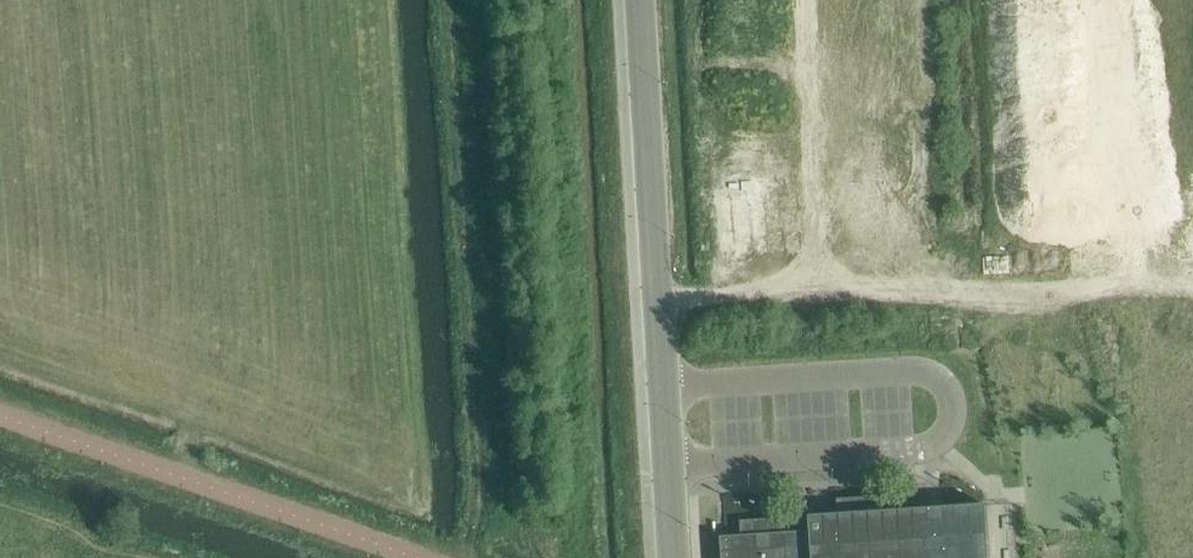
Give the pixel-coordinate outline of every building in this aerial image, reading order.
[(985,504),(884,511),(883,496),(836,499),(837,514),(808,515),(809,530),(786,532),(785,517),(739,520),(740,535),(719,536),(721,557),(988,557),(985,504)]
